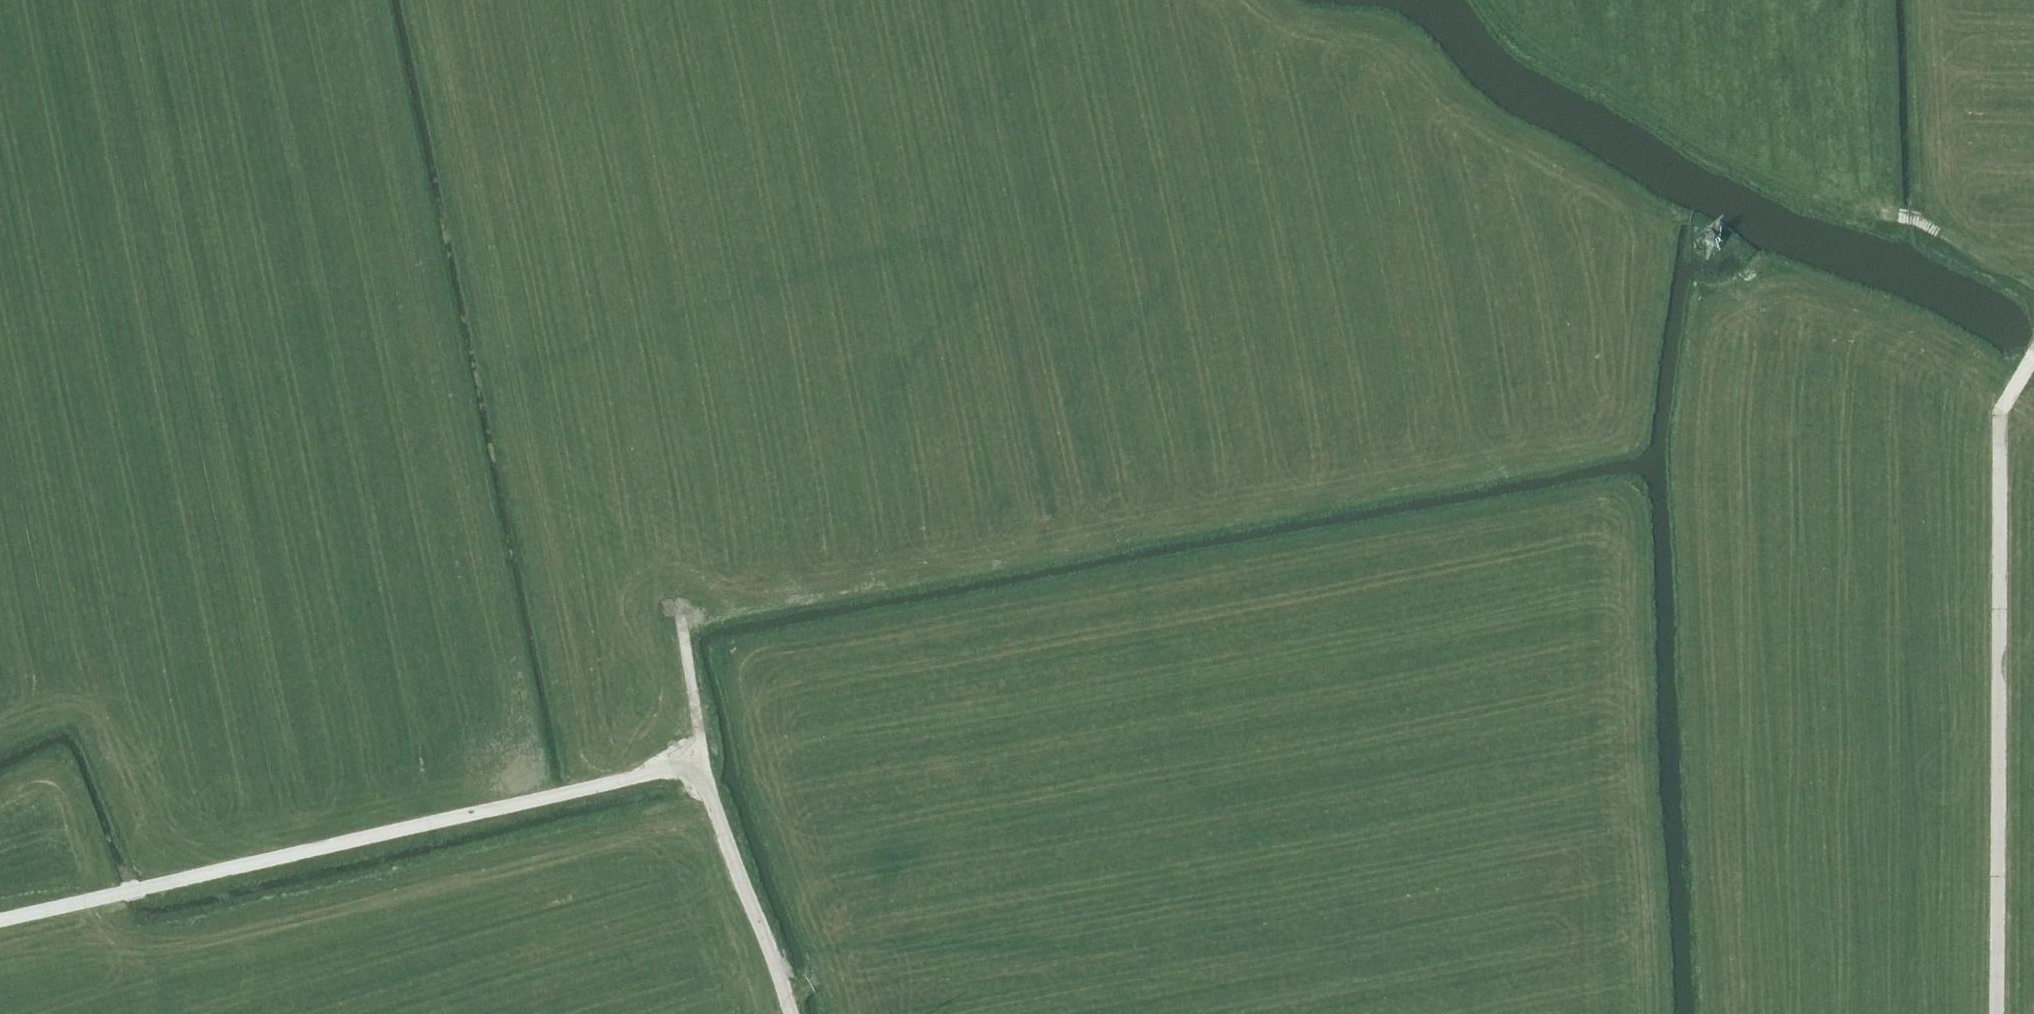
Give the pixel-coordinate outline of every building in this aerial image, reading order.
[(1707,247),(1713,249),(1718,246),(1718,240),(1716,235),(1710,234),(1706,237),(1704,243),(1707,247)]
